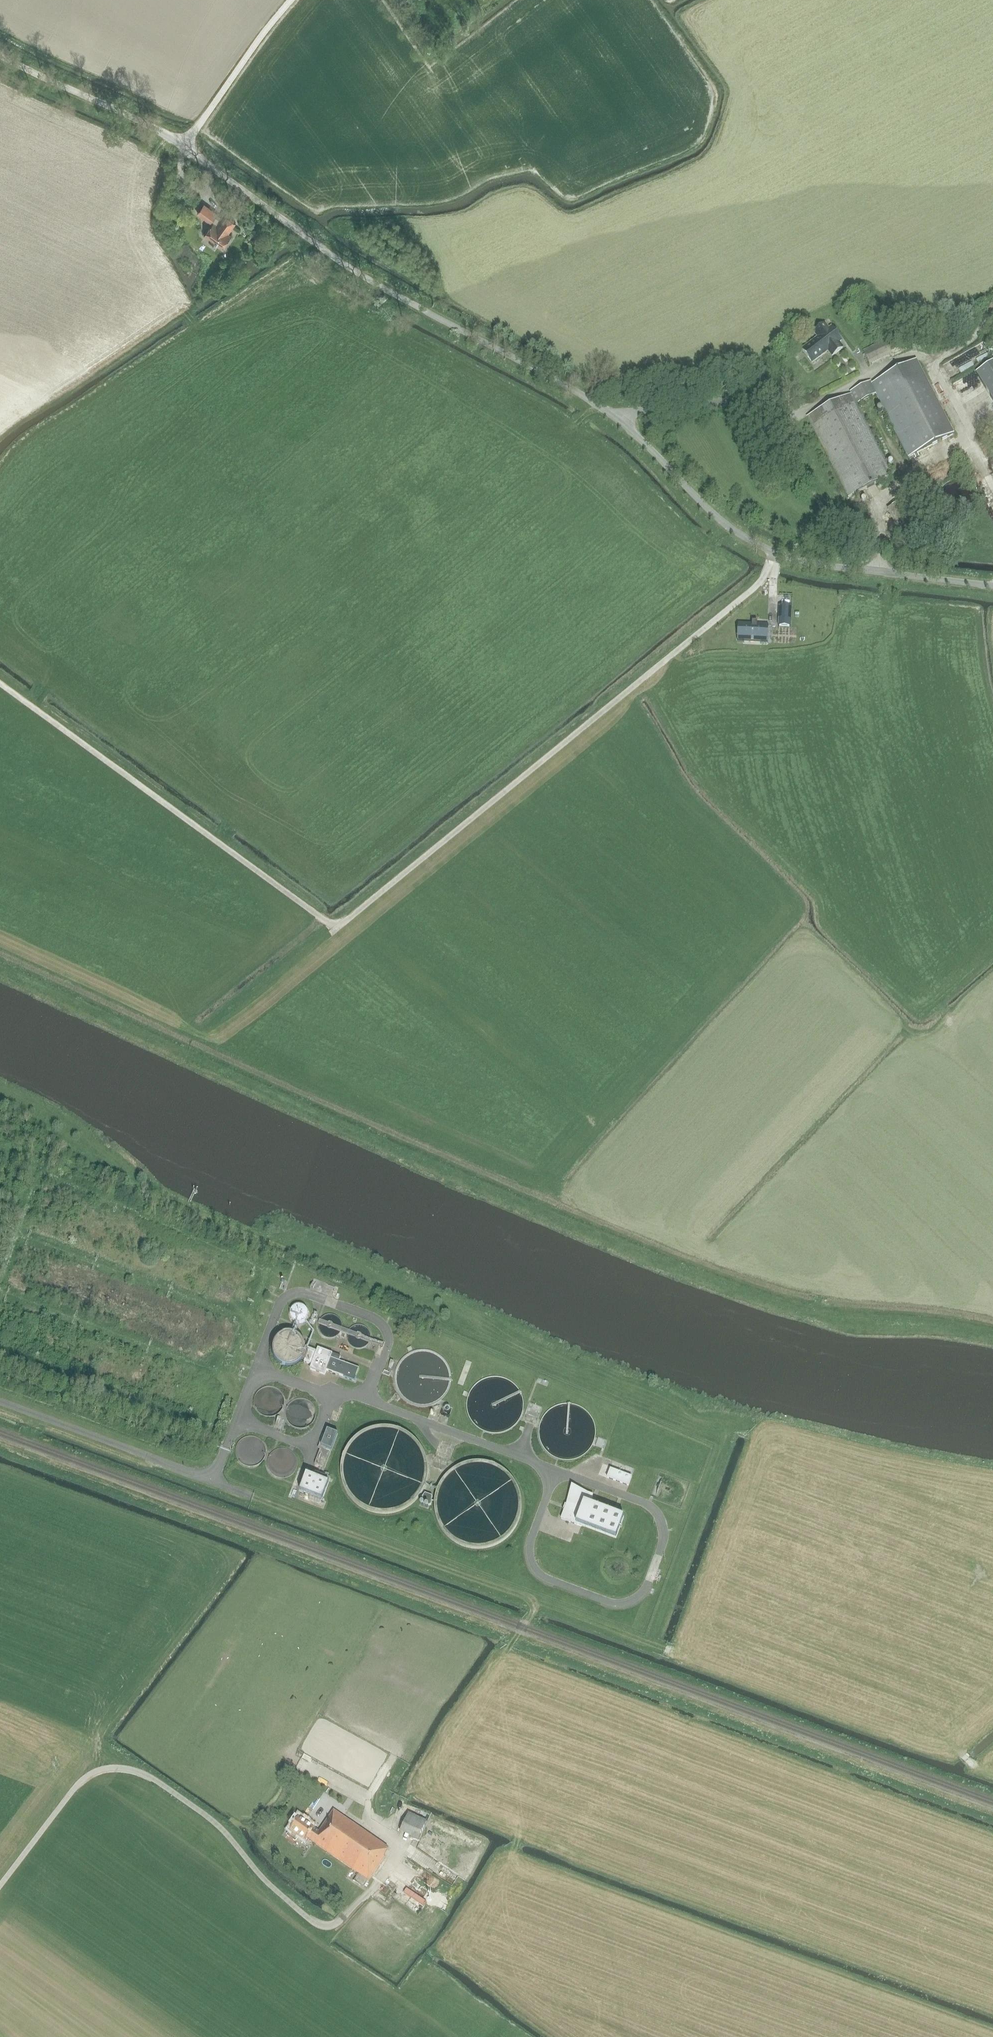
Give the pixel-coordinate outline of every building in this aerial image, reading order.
[(197,213),(212,224),(205,234),(223,247),(231,236),(228,233),(236,223),(224,214),(220,219),(216,216),(217,214),(204,204),(197,213)] [(832,356),(842,348),(838,342),(841,340),(832,327),(828,330),(824,324),(814,332),(818,338),(802,350),(812,362),(828,350),(832,356)] [(870,364),(891,354),(886,343),(864,354),(870,364)] [(807,417),(849,497),(893,474),(856,403),(876,393),(909,457),(953,434),(916,361),(871,384),(870,381),(850,392),(851,394),(807,417)] [(976,373),(992,400),(992,362),(976,373)] [(903,501),(887,509),(904,542),(920,534),(903,501)] [(779,606),(778,626),(779,626),(779,625),(789,626),(789,627),(791,627),(791,607),(780,607),(780,606),(779,606)] [(744,641),(761,641),(767,642),(768,641),(765,641),(765,625),(768,626),(768,625),(757,624),(752,624),(738,623),(738,624),(741,624),(740,639),(737,639),(737,640),(744,641)] [(297,1303),(291,1317),(306,1323),(312,1309),(297,1303)] [(359,1368),(339,1361),(341,1356),(332,1353),(318,1348),(316,1352),(309,1349),(308,1352),(306,1360),(305,1359),(304,1361),(312,1364),(310,1369),(325,1374),(326,1370),(355,1380),(359,1368)] [(466,1360),(457,1383),(463,1385),(472,1362),(466,1360)] [(327,1430),(315,1464),(325,1468),(338,1434),(327,1430)] [(595,1446),(604,1449),(607,1441),(598,1438),(595,1446)] [(607,1478),(628,1486),(632,1476),(610,1468),(607,1478)] [(306,1474),(300,1491),(311,1495),(309,1500),(320,1505),(330,1479),(315,1472),(313,1477),(306,1474)] [(572,1485),(561,1519),(616,1538),(623,1516),(590,1504),(593,1495),(587,1493),(572,1485)] [(420,1502),(429,1505),(430,1504),(431,1505),(431,1504),(432,1495),(425,1493),(419,1501),(420,1501),(420,1502)] [(298,1817),(289,1830),(286,1835),(295,1841),(298,1836),(305,1841),(307,1838),(359,1874),(354,1881),(363,1887),(368,1880),(384,1856),(382,1855),(387,1847),(333,1810),(318,1831),(313,1828),(314,1828),(298,1817)] [(400,1831),(418,1840),(426,1821),(408,1813),(400,1831)]
